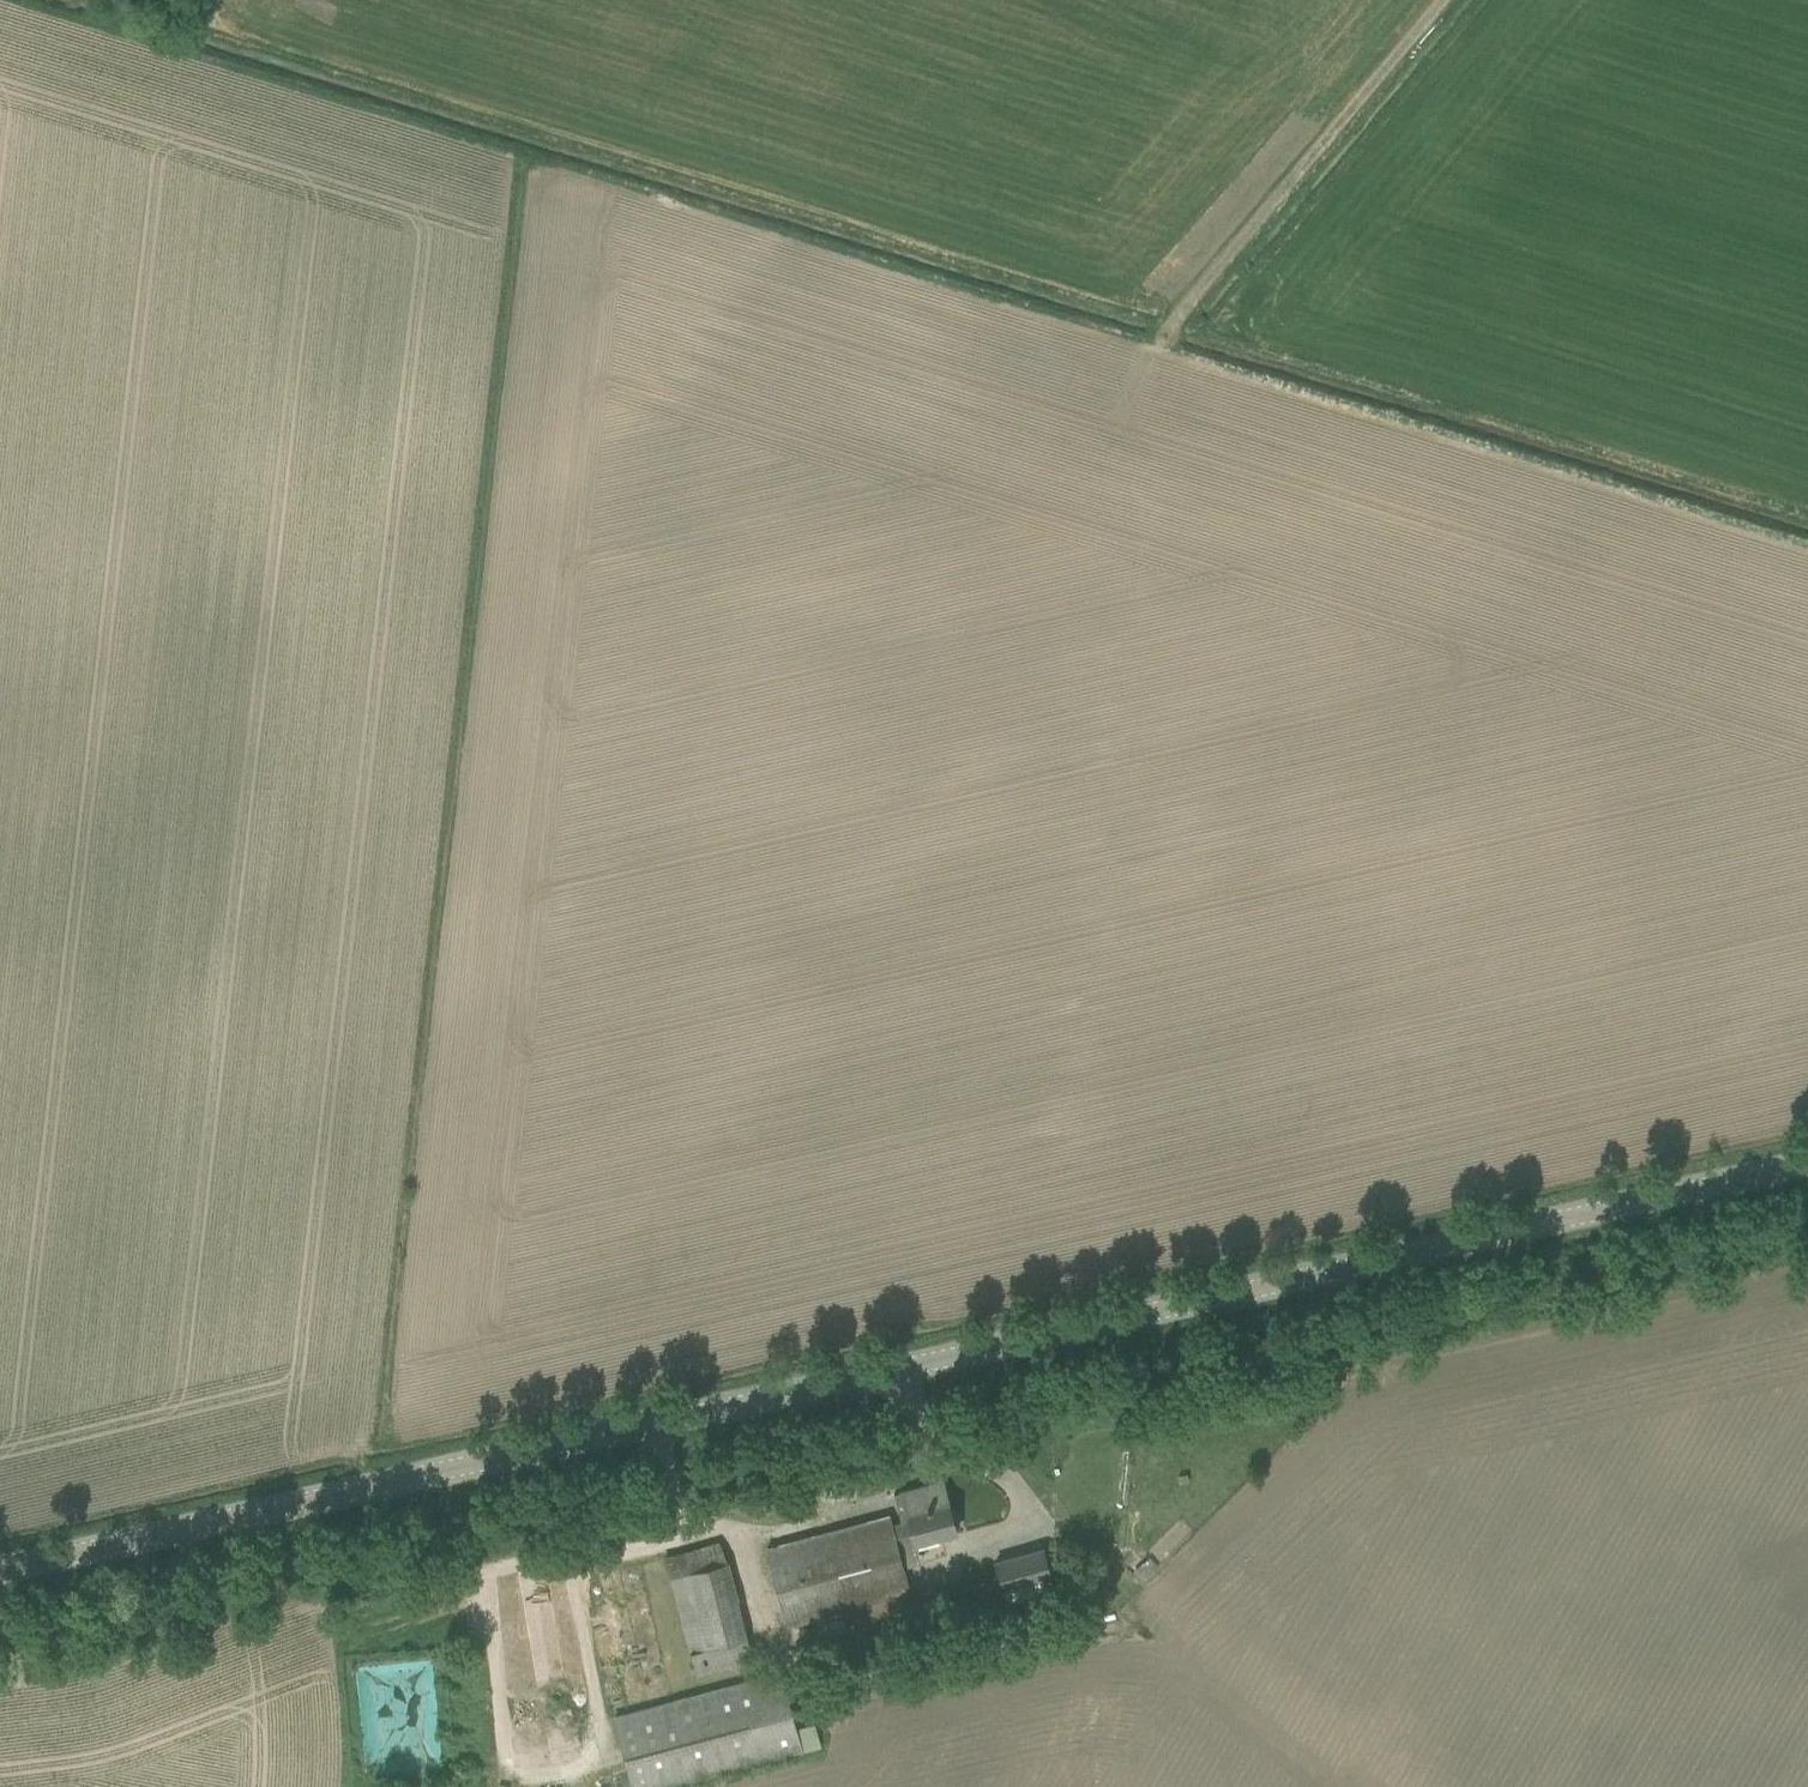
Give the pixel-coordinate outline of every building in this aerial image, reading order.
[(767,1549),(773,1572),(788,1626),(866,1606),(870,1621),(913,1610),(910,1595),(897,1547),(916,1543),(916,1542),(956,1532),(942,1481),(894,1494),(901,1522),(891,1525),(889,1516),(767,1549)] [(1135,1560),(1147,1573),(1191,1532),(1179,1519),(1135,1560)] [(996,1561),(1002,1585),(1004,1590),(1040,1581),(1041,1587),(1052,1584),(1042,1548),(996,1561)] [(727,1566),(672,1581),(694,1665),(696,1673),(752,1659),(750,1650),(727,1566)] [(944,1600),(922,1607),(928,1628),(951,1621),(944,1600)] [(631,1786),(673,1786),(802,1752),(780,1671),(612,1716),(631,1786)]
